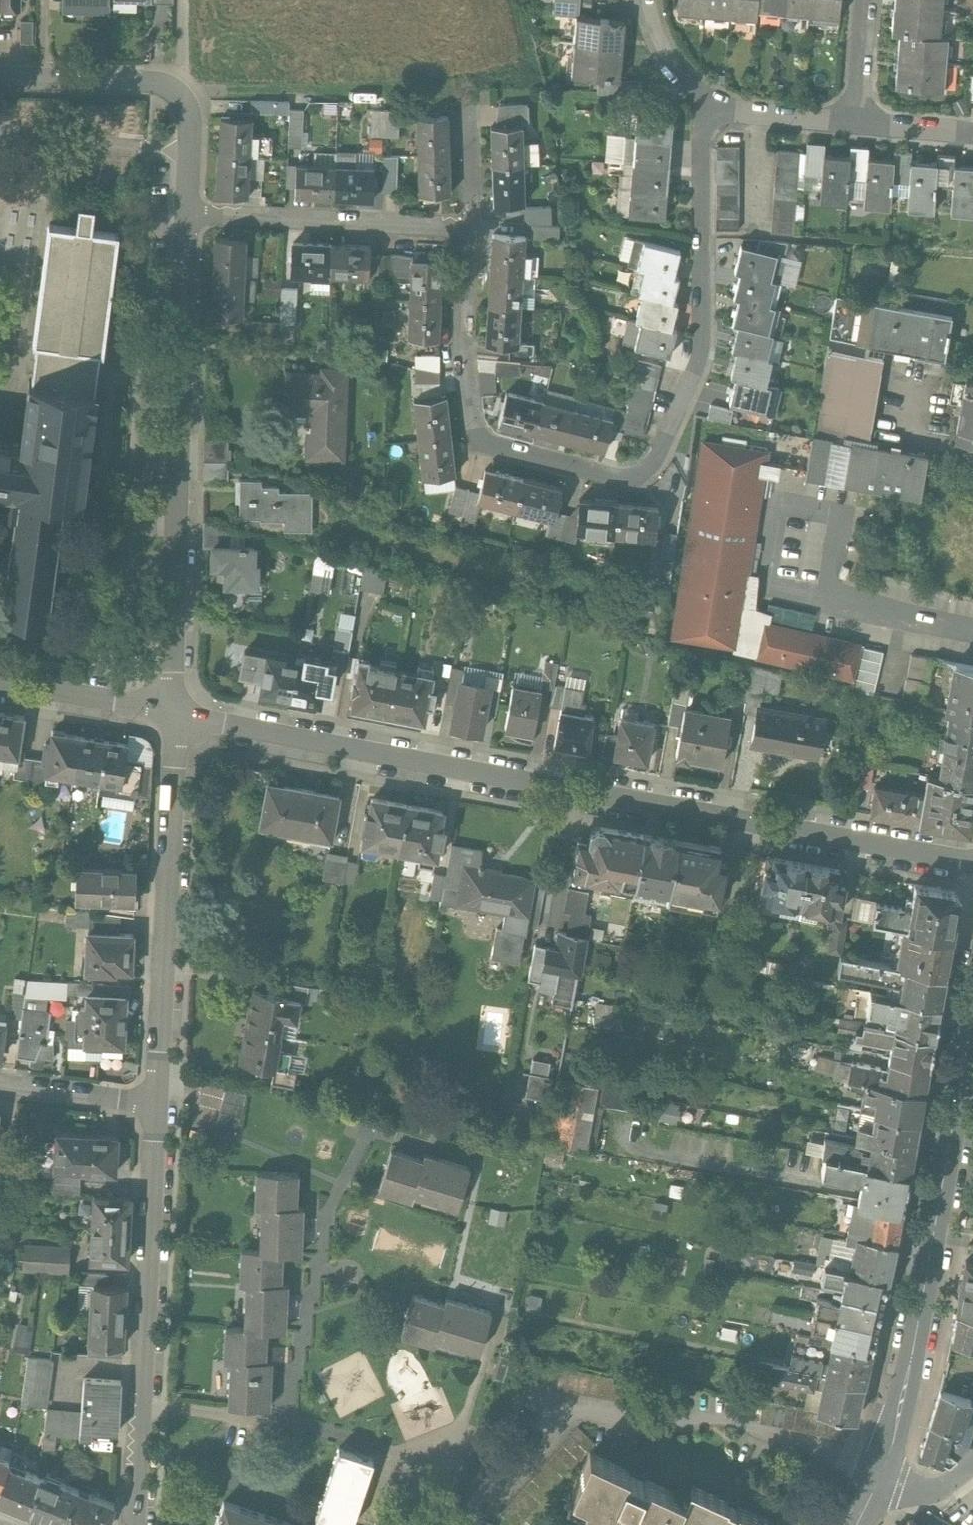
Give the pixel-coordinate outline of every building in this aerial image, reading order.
[(63,8),(109,9),(109,2),(109,0),(63,0),(63,8)] [(678,12),(704,14),(705,0),(679,0),(678,12)] [(704,14),(730,16),(731,0),(705,0),(704,14)] [(730,16),(756,18),(757,10),(757,0),(731,0),(730,16)] [(757,10),(783,12),(784,0),(757,0),(757,10)] [(783,12),(809,14),(810,0),(784,0),(783,12)] [(809,14),(839,17),(840,0),(810,0),(809,14)] [(894,7),(942,11),(943,0),(894,0),(894,7)] [(579,3),(546,1),(545,15),(576,18),(578,18),(579,3)] [(942,11),(894,7),(892,33),(899,34),(940,37),(942,11)] [(578,18),(576,18),(574,44),(622,48),(624,22),(578,18)] [(33,22),(20,22),(20,44),(33,44),(33,22)] [(940,37),(899,34),(897,60),(945,64),(948,38),(940,37)] [(622,48),(574,44),(571,75),(591,77),(590,93),(614,95),(616,79),(619,80),(622,48)] [(945,64),(897,60),(895,85),(943,89),(945,64)] [(619,80),(616,79),(614,95),(642,97),(643,82),(619,80)] [(961,99),(950,106),(957,118),(968,111),(961,99)] [(290,102),(250,102),(250,114),(290,114),(290,110),(290,102)] [(527,105),(498,104),(498,122),(528,121),(527,105)] [(304,111),(290,110),(290,114),(288,148),(302,148),(304,111)] [(386,111),(372,110),(371,136),(385,137),(386,111)] [(400,112),(386,111),(385,137),(399,138),(400,112)] [(673,115),(637,112),(635,139),(671,142),(673,115)] [(447,117),(417,118),(418,156),(449,155),(447,117)] [(251,119),(221,118),(220,156),(250,157),(272,158),(273,137),(251,136),(251,119)] [(522,127),(492,128),(493,166),(523,165),(539,165),(539,143),(523,144),(522,127)] [(671,142),(635,139),(632,164),(669,167),(671,142)] [(825,144),(808,143),(805,174),(822,176),(820,202),(846,204),(849,178),(850,157),(850,156),(824,154),(825,144)] [(893,160),(868,158),(869,148),(851,147),(850,156),(850,157),(849,178),(866,179),(864,205),(890,208),(892,182),(894,160),(893,160)] [(740,148),(716,148),(716,160),(740,160),(740,148)] [(937,164),(911,162),(912,152),(894,150),(893,160),(894,160),(892,182),(909,183),(907,209),(933,211),(935,185),(937,164)] [(800,152),(778,151),(777,163),(799,165),(800,152)] [(954,165),(955,155),(938,154),(937,164),(935,185),(953,187),(951,213),(972,215),(972,167),(954,165)] [(449,155),(418,156),(420,195),(450,194),(449,155)] [(250,157),(220,156),(218,194),(248,196),(250,157)] [(397,157),(384,158),(383,168),(397,168),(397,157)] [(740,160),(716,160),(716,171),(739,171),(740,160)] [(799,165),(777,163),(776,174),(799,176),(799,165)] [(669,167),(632,164),(630,189),(666,192),(669,167)] [(523,165),(493,166),(494,205),(525,204),(523,165)] [(335,168),(297,166),(295,196),(334,198),(335,168)] [(373,169),(335,168),(334,198),(372,199),(373,169)] [(397,168),(383,168),(382,192),(397,192),(397,168)] [(739,171),(716,171),(716,183),(740,183),(739,171)] [(799,176),(776,174),(775,186),(798,188),(799,176)] [(740,183),(716,183),(716,195),(739,195),(740,183)] [(798,188),(775,186),(774,198),(797,199),(798,188)] [(666,192),(630,189),(628,216),(664,219),(666,192)] [(739,195),(716,195),(716,206),(740,206),(739,195)] [(797,199),(774,198),(773,209),(796,211),(797,199)] [(740,206),(716,206),(716,218),(739,218),(740,206)] [(50,226),(34,344),(37,345),(32,382),(29,381),(21,445),(0,442),(0,488),(4,488),(2,509),(16,511),(3,612),(49,618),(65,496),(82,498),(94,406),(95,406),(98,389),(94,389),(99,352),(102,352),(117,234),(90,231),(93,209),(79,207),(77,230),(50,226)] [(552,226),(551,207),(525,208),(524,225),(532,225),(552,226)] [(796,211),(773,209),(772,221),(795,223),(796,211)] [(739,218),(716,218),(716,230),(740,230),(739,218)] [(795,223),(772,221),(771,233),(794,235),(795,223)] [(552,226),(532,225),(531,239),(558,242),(559,227),(552,226)] [(525,237),(494,234),(491,273),(522,276),(525,237)] [(245,240),(216,238),(214,277),(244,278),(245,256),(245,240)] [(679,251),(625,238),(619,260),(628,262),(627,267),(643,270),(673,277),(679,251)] [(788,243),(760,240),(758,250),(776,254),(785,257),(788,243)] [(331,246),(293,244),(292,274),(330,276),(331,246)] [(370,248),(331,246),(330,276),(369,278),(370,248)] [(758,250),(741,246),(735,271),(740,272),(775,281),(795,286),(801,260),(785,257),(776,254),(758,250)] [(257,256),(245,256),(244,278),(256,279),(257,256)] [(390,256),(379,256),(378,280),(390,281),(390,280),(391,256),(390,256)] [(437,256),(423,256),(422,262),(412,261),(413,257),(390,256),(391,256),(390,280),(411,281),(410,300),(441,301),(442,263),(436,263),(437,256)] [(673,277),(643,270),(637,294),(642,296),(672,303),(678,278),(673,277)] [(775,281),(740,272),(734,297),(739,298),(769,305),(775,281)] [(522,276),(491,273),(489,305),(520,307),(534,308),(536,277),(522,276)] [(244,278),(214,277),(212,315),(242,316),(244,278)] [(297,288),(281,287),(280,323),(296,323),(297,288)] [(672,303),(642,296),(636,321),(671,329),(677,304),(672,303)] [(952,316),(836,296),(827,349),(867,356),(869,345),(919,354),(919,358),(942,362),(943,358),(944,358),(952,316)] [(769,305),(739,298),(733,324),(738,325),(768,332),(774,307),(769,305)] [(441,301),(410,300),(409,338),(439,340),(441,301)] [(520,307),(489,305),(486,343),(510,345),(517,346),(518,343),(520,307)] [(671,329),(636,321),(628,320),(623,339),(636,342),(635,347),(670,356),(676,330),(671,329)] [(280,323),(252,321),(251,339),(279,344),(280,323)] [(768,332),(738,325),(732,350),(737,351),(767,359),(773,333),(768,332)] [(534,344),(518,343),(517,346),(510,345),(509,359),(533,360),(534,344)] [(867,356),(827,349),(813,436),(814,436),(868,445),(883,360),(867,357),(867,356)] [(767,359),(737,351),(731,376),(736,377),(766,384),(772,360),(767,359)] [(436,355),(413,355),(413,367),(437,367),(436,355)] [(519,362),(495,360),(494,374),(518,376),(519,362)] [(662,366),(638,360),(635,372),(659,378),(662,366)] [(331,373),(286,371),(286,388),(288,388),(287,412),(308,413),(307,445),(321,446),(320,458),(344,459),(348,368),(331,367),(331,373)] [(437,367),(413,367),(413,383),(437,382),(437,367)] [(659,378),(635,372),(633,384),(656,389),(659,378)] [(766,384),(736,377),(730,403),(775,414),(781,388),(766,384)] [(967,378),(957,436),(972,438),(972,379),(967,378)] [(656,389),(633,384),(630,395),(653,400),(656,389)] [(544,402),(507,392),(499,423),(536,433),(544,402)] [(653,400),(630,395),(627,406),(651,412),(653,400)] [(446,396),(414,399),(419,438),(450,435),(446,396)] [(575,410),(544,402),(536,433),(567,440),(575,410)] [(733,410),(711,404),(708,417),(730,421),(733,410)] [(651,412),(627,406),(625,417),(648,423),(651,412)] [(612,419),(575,410),(567,440),(605,450),(612,419)] [(648,423),(625,417),(621,431),(645,436),(648,423)] [(450,435),(419,438),(423,477),(455,474),(450,435)] [(228,436),(204,436),(204,461),(228,461),(228,436)] [(868,445),(814,436),(806,478),(920,497),(927,456),(868,445)] [(721,447),(703,444),(672,637),(734,647),(734,651),(854,677),(861,644),(741,618),(767,454),(746,451),(747,442),(723,438),(721,447)] [(228,461),(204,461),(204,479),(228,479),(228,461)] [(523,479),(485,469),(479,492),(477,500),(480,500),(515,509),(523,479)] [(279,486),(262,486),(262,479),(240,479),(240,517),(260,518),(260,520),(284,520),(284,529),(312,530),(312,491),(279,491),(279,486)] [(561,488),(523,479),(515,509),(549,518),(553,519),(556,510),(561,488)] [(469,490),(455,486),(449,512),(463,515),(469,490)] [(479,492),(469,490),(463,515),(475,518),(480,500),(477,500),(479,492)] [(619,503),(580,499),(580,501),(577,530),(578,530),(616,534),(619,503)] [(570,513),(565,512),(560,537),(575,542),(578,530),(577,530),(580,501),(570,513)] [(658,507),(619,503),(616,534),(655,538),(658,507)] [(565,512),(556,510),(553,519),(549,518),(544,534),(560,537),(565,512)] [(229,528),(204,522),(203,546),(214,546),(219,546),(228,546),(229,528)] [(676,538),(665,536),(661,560),(672,562),(676,538)] [(219,546),(214,546),(213,565),(218,565),(217,568),(220,570),(226,570),(226,599),(227,602),(229,605),(232,607),(236,607),(239,607),(242,605),(244,602),(245,598),(248,598),(248,584),(257,584),(257,562),(253,562),(253,546),(228,546),(219,546)] [(360,586),(382,590),(385,569),(364,565),(360,586)] [(332,569),(314,566),(309,591),(327,594),(332,569)] [(352,632),(338,629),(334,651),(348,653),(352,632)] [(862,645),(852,687),(873,692),(884,650),(862,645)] [(295,662),(245,652),(241,675),(263,679),(260,693),(289,699),(295,662)] [(934,657),(913,653),(909,675),(930,678),(934,657)] [(335,664),(296,657),(295,662),(289,699),(319,704),(322,690),(330,692),(335,664)] [(558,662),(545,660),(540,686),(553,688),(554,686),(558,662)] [(956,662),(948,710),(951,711),(952,710),(972,715),(972,665),(956,662)] [(396,671),(359,664),(356,682),(354,681),(352,693),(354,693),(351,709),(388,716),(396,671)] [(752,667),(738,664),(734,690),(748,692),(752,667)] [(466,669),(452,666),(446,695),(459,697),(462,681),(463,681),(466,669)] [(766,670),(752,667),(748,692),(762,695),(766,670)] [(432,677),(396,671),(388,716),(424,722),(427,706),(433,707),(436,691),(430,689),(432,677)] [(931,684),(909,679),(905,699),(927,704),(931,684)] [(463,681),(462,681),(459,697),(454,727),(482,732),(485,714),(490,686),(463,681)] [(500,688),(490,686),(485,714),(495,716),(500,688)] [(542,691),(513,686),(506,728),(521,731),(520,738),(533,741),(542,691)] [(566,688),(554,686),(553,688),(550,708),(562,710),(566,688)] [(584,691),(566,688),(562,710),(556,746),(589,751),(590,743),(592,732),(595,717),(584,715),(586,706),(581,705),(584,691)] [(686,704),(673,702),(669,725),(681,727),(684,709),(685,709),(686,704)] [(824,720),(757,708),(751,745),(817,757),(820,738),(825,735),(826,729),(823,725),(824,720)] [(685,709),(684,709),(681,727),(676,755),(678,755),(678,759),(689,761),(689,757),(722,762),(730,717),(685,709)] [(952,710),(951,711),(944,748),(972,753),(972,715),(952,710)] [(12,767),(19,768),(21,758),(24,734),(19,733),(22,716),(0,713),(0,765),(12,767)] [(654,726),(620,720),(617,737),(614,758),(648,763),(654,726)] [(61,733),(50,731),(48,745),(42,744),(40,761),(45,761),(44,773),(74,777),(80,738),(61,735),(61,733)] [(606,734),(592,732),(590,743),(604,745),(605,736),(606,734)] [(617,737),(605,736),(604,745),(602,758),(614,761),(614,758),(617,737)] [(106,741),(80,738),(74,777),(100,781),(106,741)] [(125,744),(106,741),(100,781),(117,784),(116,789),(135,792),(139,763),(123,761),(125,744)] [(944,748),(938,777),(972,784),(972,753),(944,748)] [(21,758),(19,768),(12,767),(10,780),(26,783),(25,789),(28,789),(32,759),(21,758)] [(40,761),(32,759),(28,789),(41,791),(44,773),(45,761),(40,761)] [(927,775),(924,793),(875,784),(870,815),(970,834),(972,818),(972,784),(938,777),(927,775)] [(338,796),(268,783),(261,824),(311,833),(310,839),(328,843),(329,837),(330,837),(338,796)] [(408,804),(372,798),(369,815),(365,814),(362,830),(364,830),(362,844),(364,844),(362,854),(377,856),(379,847),(399,850),(408,804)] [(443,810),(408,804),(399,850),(436,856),(438,843),(441,843),(443,827),(440,826),(443,810)] [(644,835),(599,827),(595,828),(593,829),(590,832),(589,834),(588,841),(578,839),(572,872),(604,878),(602,890),(632,896),(644,835)] [(678,841),(644,835),(632,896),(667,902),(678,841)] [(720,849),(678,841),(667,902),(693,907),(716,911),(724,867),(717,866),(720,849)] [(500,868),(481,865),(481,849),(452,844),(446,875),(441,901),(501,912),(502,913),(504,914),(505,917),(502,929),(496,928),(490,955),(519,960),(524,933),(526,934),(527,927),(534,880),(499,873),(500,868)] [(347,856),(328,853),(323,876),(342,880),(346,860),(347,856)] [(807,865),(768,858),(760,899),(781,903),(780,910),(798,913),(807,865)] [(359,862),(346,860),(342,880),(355,882),(359,862)] [(135,868),(94,866),(77,865),(76,900),(90,900),(128,902),(128,906),(134,906),(137,906),(138,885),(135,885),(135,868)] [(846,872),(807,865),(798,913),(816,916),(817,909),(839,913),(846,872)] [(446,875),(434,873),(429,898),(441,901),(446,875)] [(545,882),(534,880),(527,927),(538,928),(545,882)] [(901,908),(878,904),(874,922),(908,928),(911,910),(916,885),(906,883),(901,908)] [(960,893),(916,885),(911,910),(908,928),(952,936),(960,893)] [(592,916),(585,915),(589,893),(567,889),(563,912),(570,913),(566,932),(557,930),(554,948),(536,944),(529,980),(539,982),(537,988),(553,991),(551,1001),(572,1005),(578,973),(582,974),(592,916)] [(128,902),(90,900),(90,910),(117,913),(133,916),(134,906),(128,906),(128,902)] [(90,910),(67,911),(66,925),(89,927),(89,931),(116,933),(117,913),(90,910)] [(847,922),(834,920),(828,952),(841,954),(847,922)] [(952,936),(908,928),(900,968),(906,969),(944,977),(952,936)] [(89,931),(86,930),(84,972),(116,974),(116,970),(131,970),(133,934),(116,933),(89,931)] [(902,988),(906,969),(900,968),(844,958),(840,976),(902,988)] [(944,977),(906,969),(902,988),(900,998),(939,1006),(944,977)] [(75,980),(27,978),(25,993),(41,993),(61,994),(61,989),(75,990),(75,980)] [(101,982),(75,980),(75,990),(74,992),(84,993),(100,994),(101,982)] [(315,987),(284,981),(281,995),(299,999),(312,1001),(315,987)] [(934,1034),(939,1006),(900,998),(851,988),(848,1006),(885,1013),(882,1025),(934,1034)] [(25,993),(13,991),(9,1014),(22,1016),(25,993)] [(281,995),(254,991),(247,1028),(280,1034),(283,1014),(296,1017),(299,999),(281,995)] [(41,993),(25,993),(22,1016),(17,1054),(53,1058),(53,1040),(47,1039),(48,1010),(43,1010),(44,1000),(40,1000),(41,993)] [(100,994),(84,993),(85,1005),(78,1006),(78,1013),(76,1013),(76,1020),(65,1020),(65,1037),(68,1037),(68,1044),(86,1045),(86,1049),(102,1049),(102,1043),(125,1044),(127,995),(100,994)] [(882,1025),(864,1021),(862,1030),(861,1037),(884,1042),(885,1039),(893,1040),(890,1056),(892,1056),(928,1063),(934,1034),(882,1025)] [(280,1034),(247,1028),(242,1059),(274,1065),(286,1067),(289,1051),(277,1049),(280,1034)] [(923,1091),(928,1063),(892,1056),(887,1084),(923,1091)] [(286,1067),(274,1065),(271,1081),(293,1085),(296,1069),(286,1067)] [(887,1084),(865,1080),(860,1108),(918,1119),(923,1091),(887,1084)] [(633,1092),(574,1081),(563,1144),(590,1149),(598,1104),(630,1110),(633,1092)] [(226,1087),(217,1120),(240,1126),(249,1093),(226,1087)] [(664,1099),(660,1119),(676,1122),(680,1102),(664,1099)] [(918,1119),(860,1108),(855,1136),(863,1137),(913,1147),(918,1119)] [(119,1131),(55,1129),(54,1166),(80,1167),(117,1168),(119,1131)] [(913,1147),(863,1137),(862,1146),(825,1139),(824,1143),(822,1155),(825,1155),(908,1171),(913,1147)] [(806,1152),(822,1155),(824,1143),(808,1140),(806,1152)] [(469,1165),(425,1152),(423,1158),(392,1149),(381,1187),(414,1196),(415,1191),(458,1203),(469,1165)] [(908,1171),(825,1155),(822,1172),(852,1178),(853,1175),(862,1176),(859,1192),(857,1199),(902,1208),(903,1200),(908,1171)] [(80,1167),(54,1166),(53,1179),(80,1180),(80,1167)] [(296,1172),(256,1170),(254,1205),(261,1205),(258,1250),(241,1249),(239,1283),(246,1283),(244,1327),(225,1326),(224,1359),(230,1359),(228,1405),(268,1407),(271,1361),(265,1361),(266,1328),(283,1329),(286,1282),(279,1282),(281,1251),(299,1252),(301,1205),(295,1205),(296,1172)] [(79,1195),(80,1182),(53,1181),(52,1194),(79,1195)] [(131,1195),(94,1193),(92,1227),(129,1228),(131,1195)] [(902,1208),(857,1199),(855,1212),(851,1211),(847,1233),(895,1243),(902,1208)] [(129,1228),(92,1227),(90,1259),(127,1261),(129,1228)] [(895,1243),(847,1233),(845,1240),(821,1236),(815,1264),(823,1266),(887,1278),(895,1243)] [(70,1246),(24,1244),(23,1269),(68,1271),(70,1246)] [(966,1260),(958,1309),(972,1313),(972,1262),(966,1260)] [(887,1278),(823,1266),(820,1281),(842,1285),(841,1293),(882,1301),(887,1278)] [(107,1273),(81,1272),(80,1284),(94,1285),(94,1284),(106,1285),(107,1273)] [(106,1285),(94,1284),(94,1285),(92,1312),(91,1311),(89,1344),(123,1345),(126,1286),(106,1285)] [(882,1301),(841,1293),(839,1301),(817,1297),(814,1312),(876,1324),(882,1301)] [(447,1303),(415,1294),(404,1333),(436,1342),(438,1335),(483,1348),(494,1310),(449,1297),(447,1303)] [(958,1309),(953,1338),(972,1343),(972,1313),(958,1309)] [(876,1324),(814,1312),(811,1327),(826,1330),(824,1338),(831,1340),(871,1347),(876,1324)] [(18,1323),(13,1350),(29,1353),(34,1326),(18,1323)] [(871,1347),(831,1340),(827,1362),(825,1375),(863,1382),(864,1382),(871,1347)] [(123,1345),(89,1344),(89,1355),(122,1357),(123,1345)] [(827,1362),(794,1356),(791,1368),(825,1375),(827,1362)] [(53,1362),(27,1358),(20,1405),(47,1408),(53,1362)] [(791,1368),(769,1364),(766,1381),(812,1389),(812,1387),(822,1389),(818,1410),(855,1418),(863,1382),(825,1375),(791,1368)] [(121,1381),(84,1379),(81,1414),(79,1438),(91,1439),(92,1431),(118,1432),(121,1381)] [(940,1391),(930,1423),(960,1431),(955,1441),(968,1446),(972,1431),(972,1412),(969,1410),(971,1401),(940,1391)] [(842,1416),(763,1401),(758,1422),(837,1438),(842,1416)] [(81,1414),(46,1411),(44,1435),(79,1438),(81,1414)] [(960,1431),(930,1423),(920,1454),(941,1460),(949,1465),(971,1448),(968,1446),(955,1441),(960,1431)] [(339,1524),(340,1524),(351,1524),(373,1461),(339,1449),(316,1517),(326,1520),(325,1524),(339,1524)] [(590,1452),(571,1493),(586,1499),(582,1506),(614,1520),(611,1524),(671,1524),(684,1495),(590,1452)] [(9,1460),(0,1457),(0,1483),(7,1465),(9,1460)] [(7,1465),(0,1483),(0,1503),(25,1512),(38,1477),(7,1465)] [(25,1512),(58,1524),(65,1524),(78,1490),(60,1483),(59,1485),(38,1477),(25,1512)] [(690,1483),(684,1495),(671,1524),(776,1524),(777,1523),(738,1505),(737,1507),(727,1503),(728,1501),(690,1483)] [(65,1524),(108,1524),(111,1517),(115,1504),(78,1490),(65,1524)] [(223,1503),(216,1524),(288,1524),(223,1503)]
